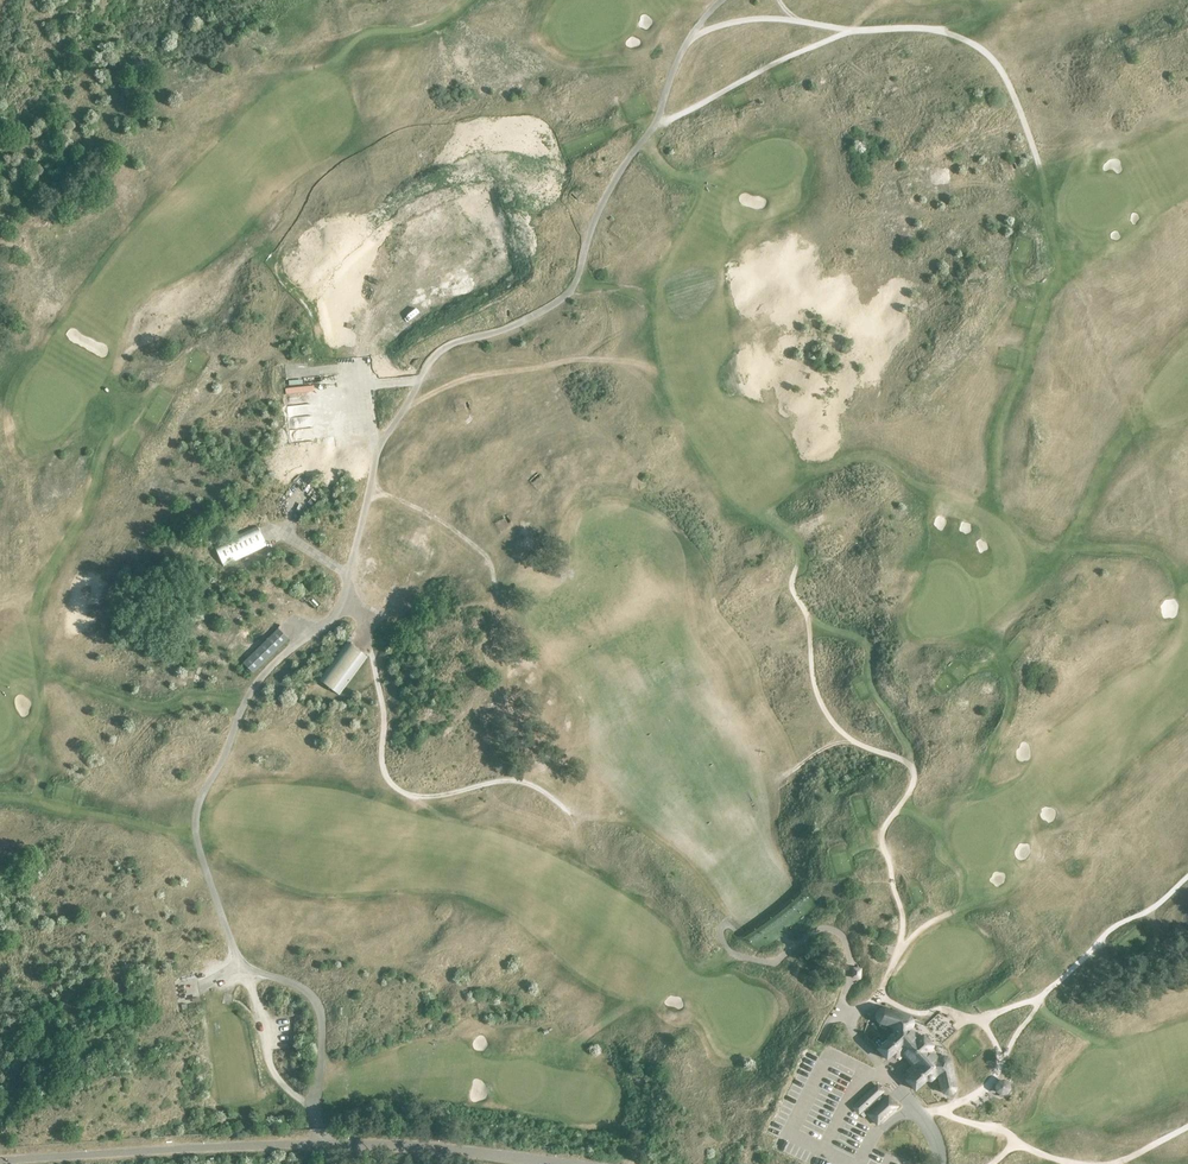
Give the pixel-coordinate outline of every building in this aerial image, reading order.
[(285,387),(285,393),(314,390),(313,384),(285,387)] [(268,546),(258,525),(213,547),(223,567),(268,546)] [(278,627),(242,662),(253,673),(288,638),(278,627)] [(339,695),(367,657),(348,642),(320,681),(339,695)] [(877,1011),(875,1015),(877,1019),(879,1022),(892,1026),(895,1030),(886,1038),(887,1039),(877,1048),(886,1058),(894,1052),(897,1055),(901,1052),(907,1058),(927,1039),(922,1034),(918,1038),(911,1028),(913,1023),(912,1019),(909,1016),(882,1008),(879,1008),(877,1011)] [(907,1070),(902,1075),(906,1079),(906,1080),(914,1089),(925,1079),(929,1080),(932,1078),(938,1076),(941,1090),(944,1093),(948,1094),(951,1093),(954,1091),(955,1087),(950,1060),(946,1057),(942,1056),(938,1057),(935,1060),(928,1053),(933,1045),(927,1039),(907,1058),(913,1065),(907,1070)] [(998,1093),(999,1095),(1001,1097),(1003,1098),(1006,1099),(1009,1098),(1011,1096),(1013,1094),(1014,1092),(1014,1089),(1013,1086),(1011,1084),(1009,1083),(1006,1082),(1003,1082),(1001,1084),(999,1086),(998,1088),(997,1091),(998,1093)] [(876,1085),(853,1107),(858,1113),(860,1110),(866,1117),(868,1114),(876,1123),(879,1121),(880,1121),(894,1110),(894,1108),(896,1105),(888,1096),(882,1101),(877,1095),(882,1091),(876,1085)]
